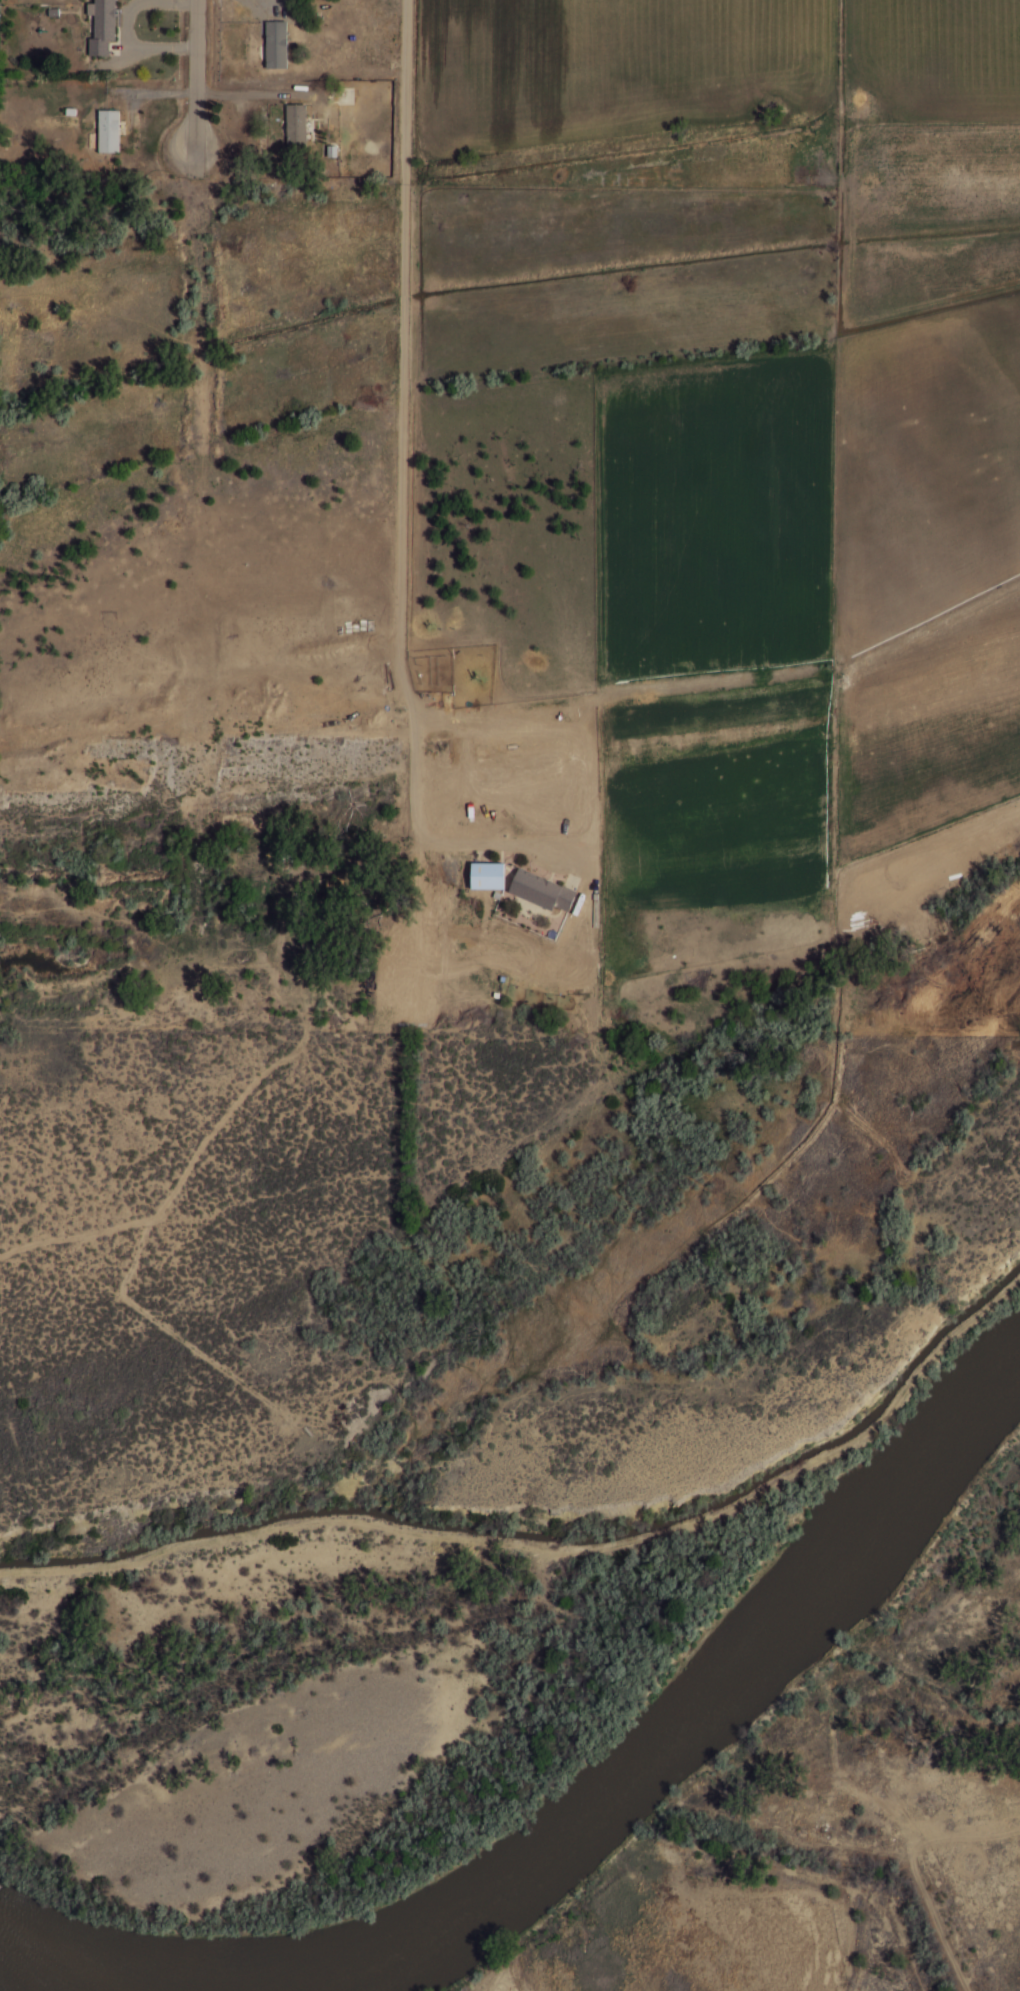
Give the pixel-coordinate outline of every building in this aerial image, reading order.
[(117,0),(95,0),(95,4),(92,4),(91,56),(110,56),(110,42),(116,42),(117,0)] [(287,22),(267,22),(267,69),(287,69),(287,22)] [(287,149),(307,149),(307,105),(287,105),(287,149)] [(120,110),(100,110),(100,153),(120,153),(120,110)] [(224,736),(224,752),(237,752),(237,736),(224,736)] [(503,890),(503,862),(471,862),(471,890),(503,890)] [(508,892),(568,915),(577,891),(517,868),(508,892)]
